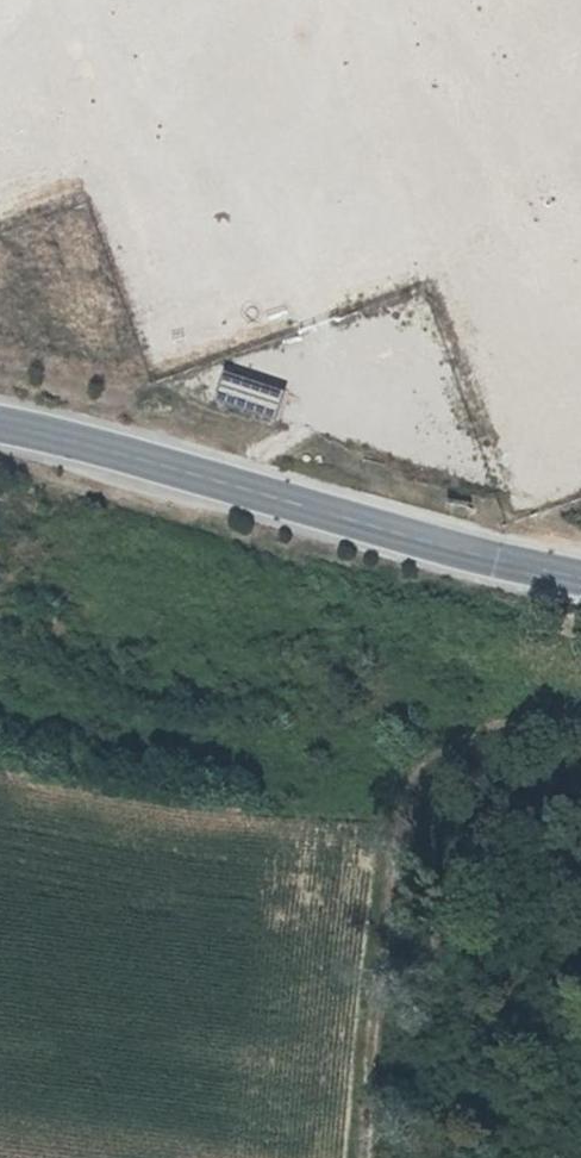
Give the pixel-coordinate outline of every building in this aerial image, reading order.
[(525,178),(542,218),(577,204),(561,163),(525,178)]
